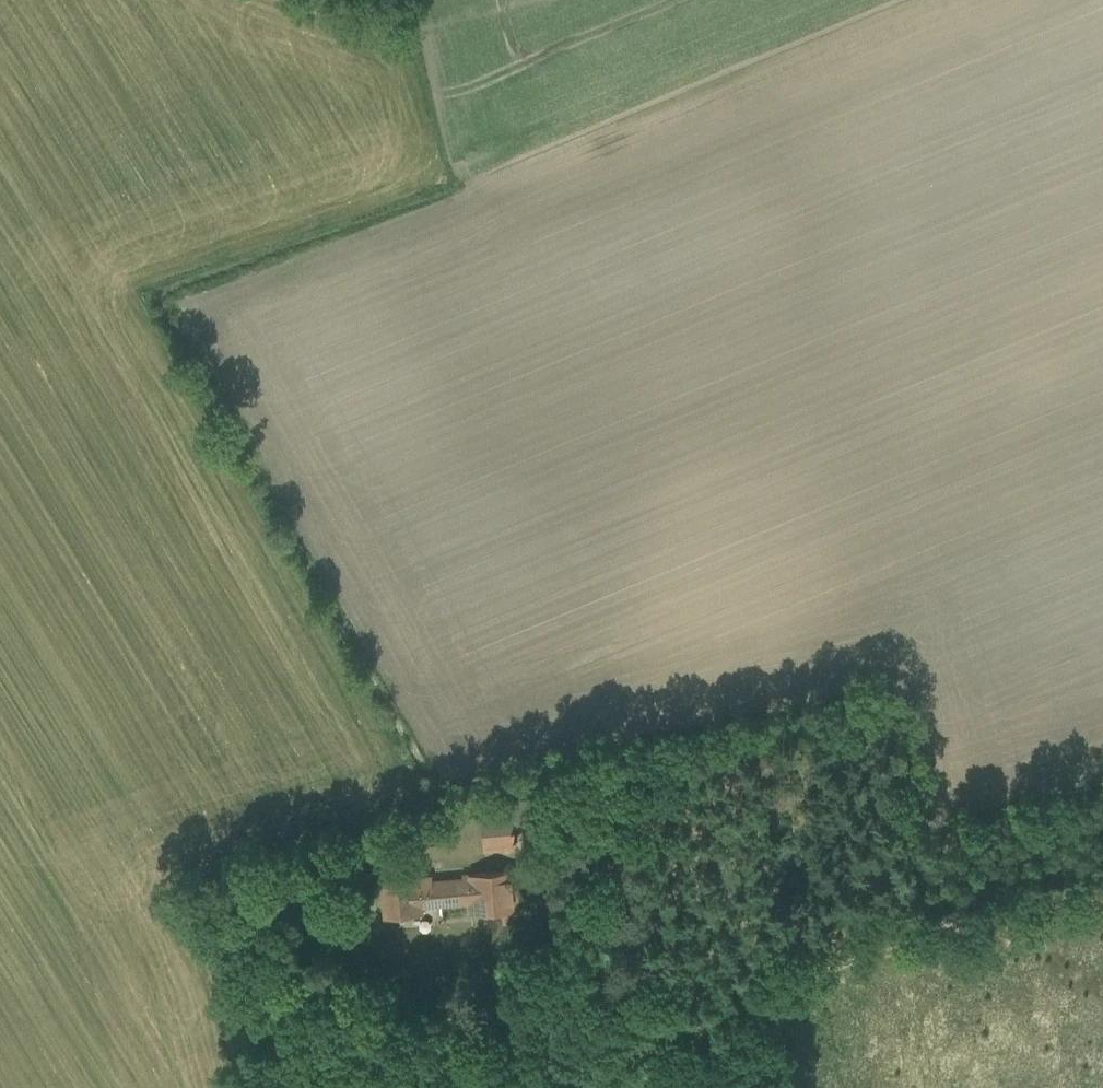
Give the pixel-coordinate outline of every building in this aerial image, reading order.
[(478,803),(482,851),(515,848),(510,799),(478,803)] [(518,910),(514,870),(462,875),(462,880),(432,883),(431,876),(380,881),(384,918),(422,914),(421,904),(432,903),(432,905),(470,901),(471,915),(518,910)]
